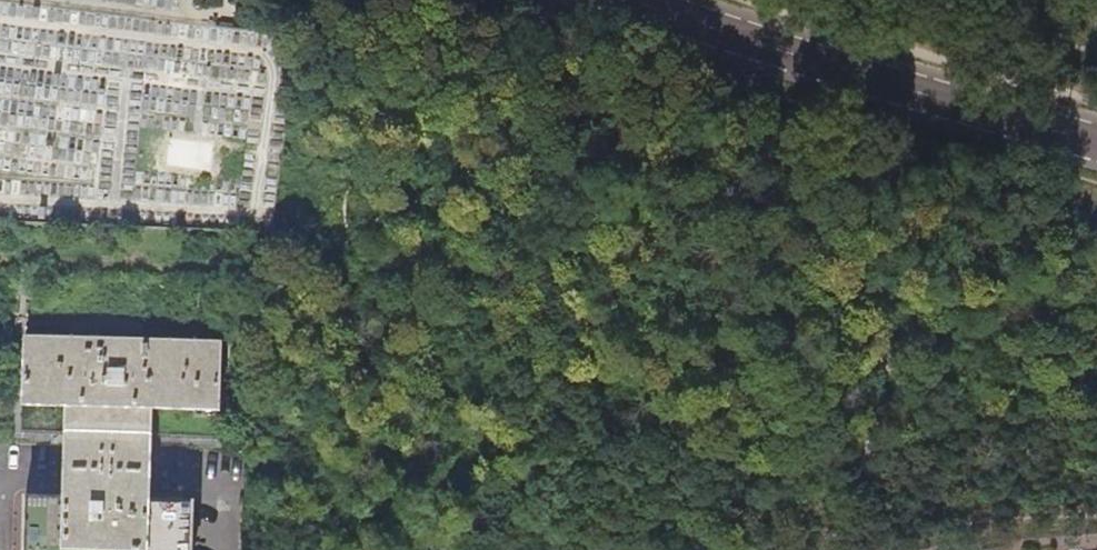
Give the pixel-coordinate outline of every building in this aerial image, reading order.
[(150,503),(153,408),(221,410),(222,342),(24,335),(22,403),(65,404),(62,498),(27,497),(26,549),(191,549),(192,505),(150,503)]
